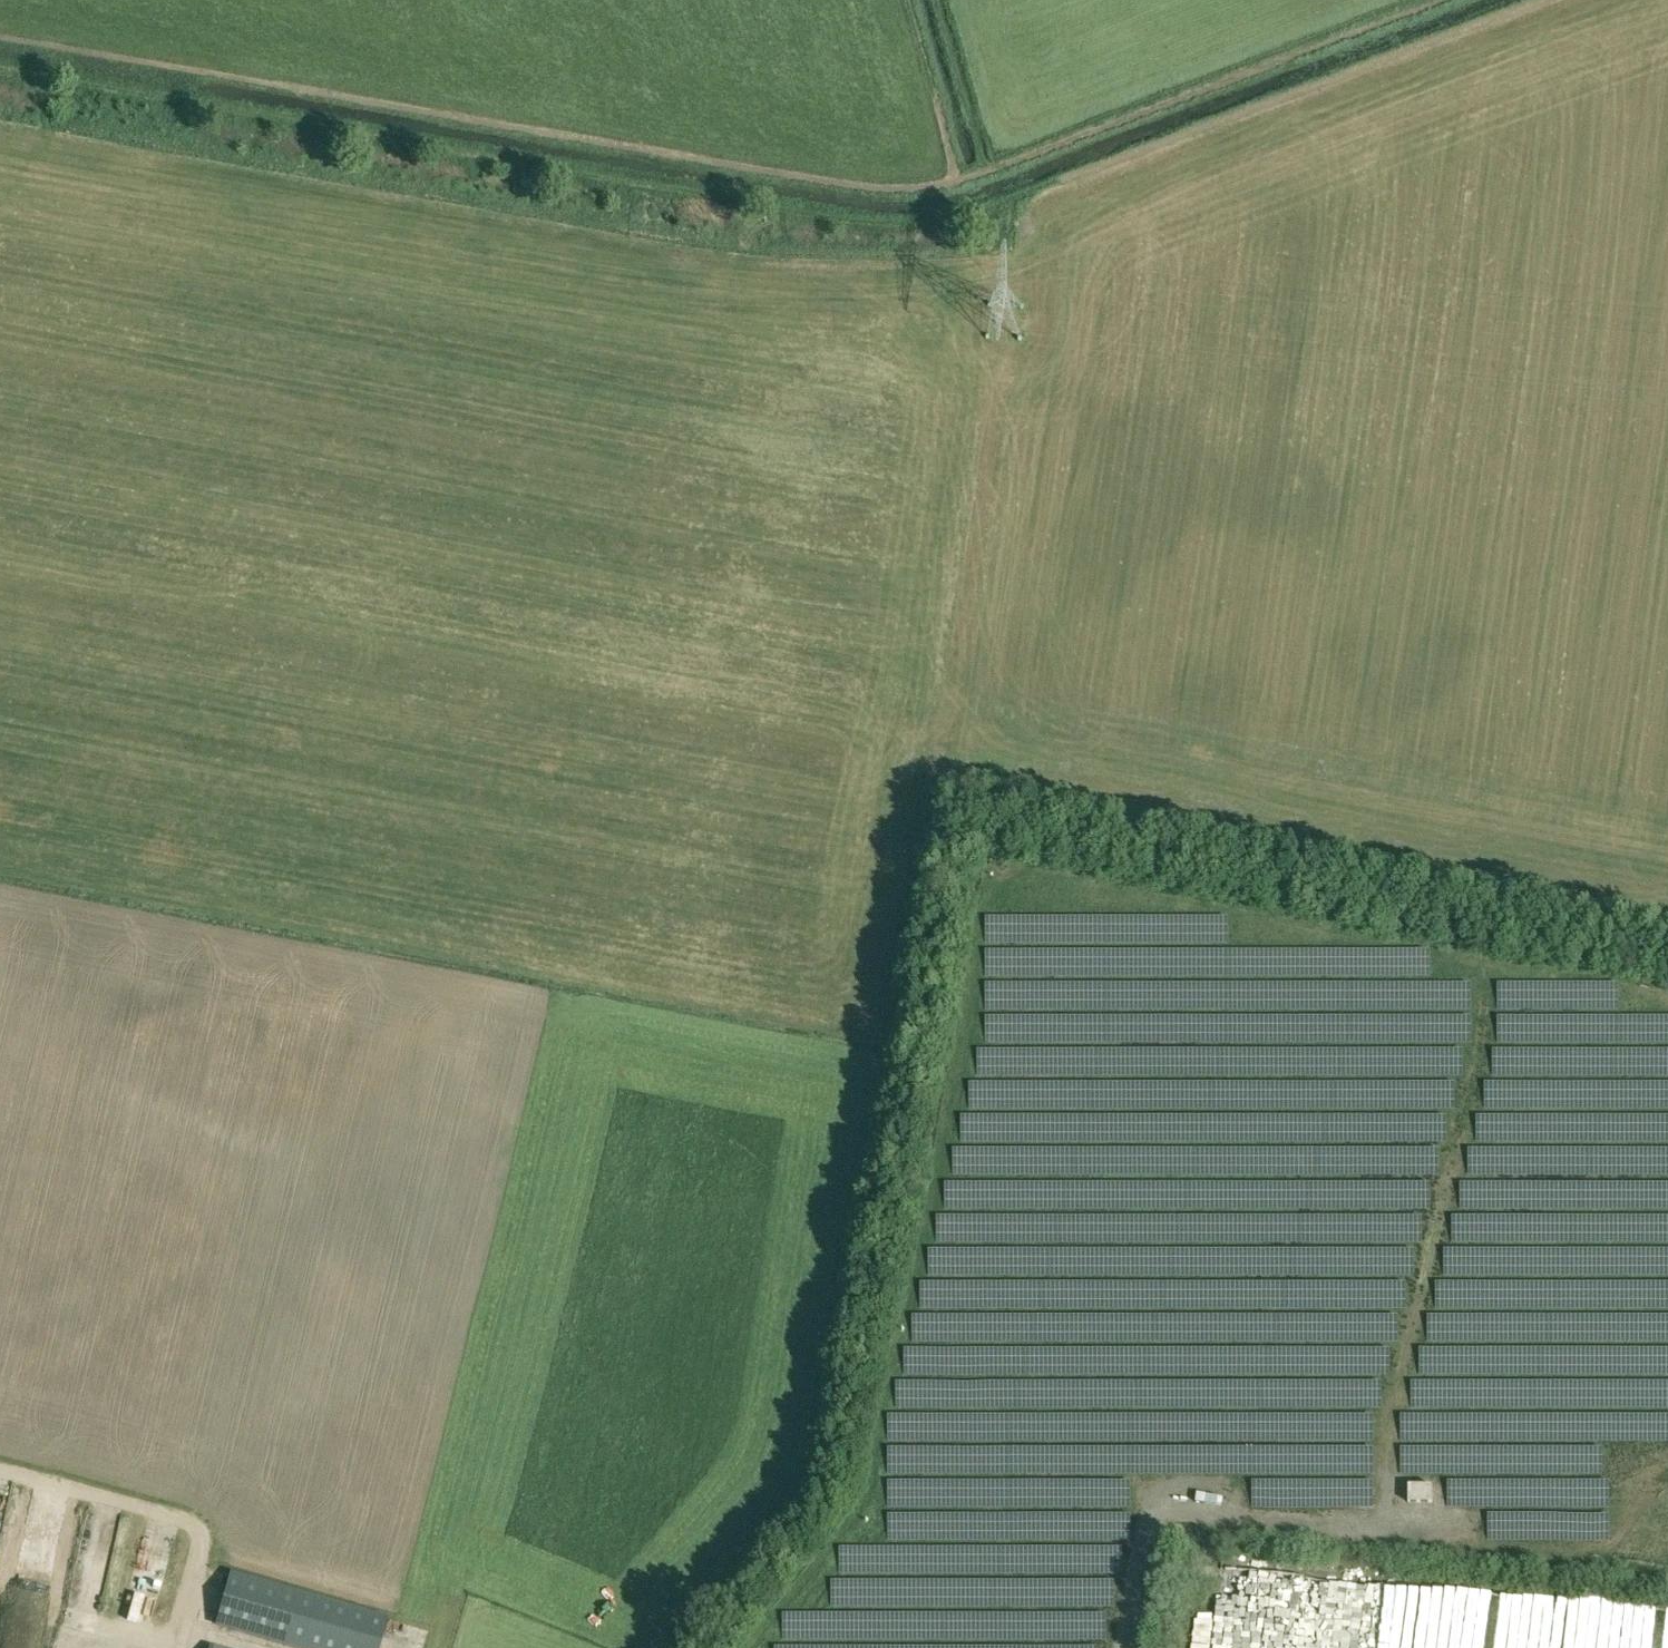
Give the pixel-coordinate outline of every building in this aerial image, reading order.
[(1408,1485),(1408,1502),(1432,1502),(1432,1486),(1408,1485)] [(1196,1502),(1221,1506),(1222,1497),(1197,1493),(1196,1502)] [(388,1617),(230,1573),(216,1624),(301,1647),(379,1647),(388,1617)] [(1577,1610),(1498,1600),(1496,1620),(1548,1626),(1546,1638),(1552,1638),(1551,1647),(1567,1647),(1568,1642),(1564,1641),(1566,1626),(1575,1627),(1577,1610)] [(1581,1609),(1578,1647),(1667,1647),(1667,1615),(1581,1609)]
